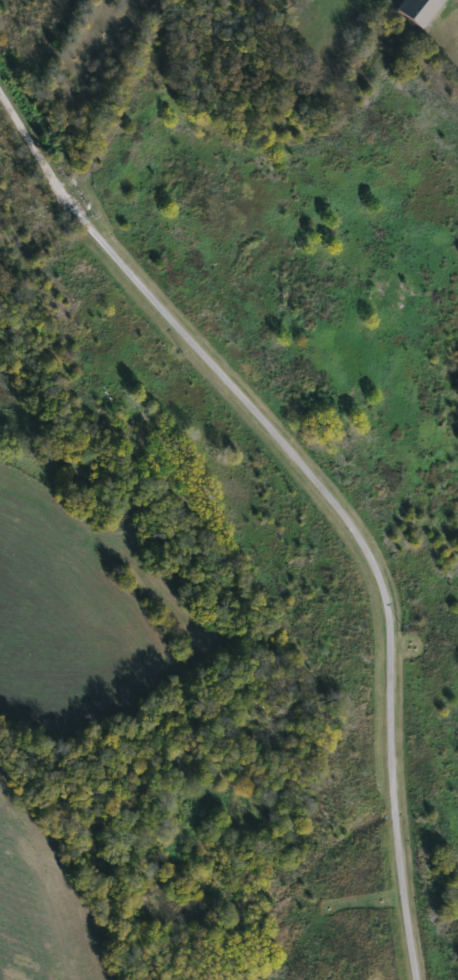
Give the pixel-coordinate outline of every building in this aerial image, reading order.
[(397,10),(404,0),(445,0),(423,30),(397,10)]
